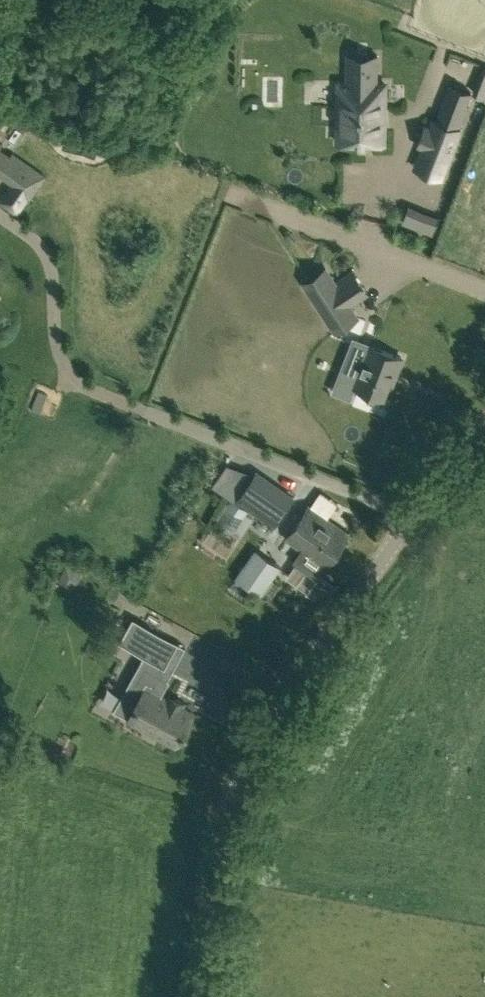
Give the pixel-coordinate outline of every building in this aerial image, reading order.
[(384,120),(385,83),(377,83),(378,55),(347,54),(347,83),(339,82),(339,104),(338,142),(384,143),(384,128),(384,120)] [(423,147),(415,168),(442,178),(449,157),(460,129),(468,106),(469,105),(467,104),(471,92),(451,84),(450,85),(436,120),(434,119),(431,126),(425,124),(418,145),(423,147)] [(12,183),(9,187),(13,190),(10,195),(6,192),(0,200),(17,212),(27,197),(30,198),(45,175),(12,152),(10,155),(0,148),(3,144),(0,142),(0,175),(12,183)] [(409,206),(403,223),(432,234),(439,217),(409,206)] [(336,332),(358,318),(325,267),(303,281),(336,332)] [(352,344),(342,369),(358,375),(354,385),(382,397),(392,373),(395,374),(401,357),(370,345),(368,351),(352,344)] [(272,487),(257,477),(241,500),(275,524),(293,497),(274,485),(272,487)] [(340,516),(346,501),(327,492),(320,507),(340,516)] [(326,566),(349,533),(310,505),(286,538),(304,550),(297,560),(318,575),(320,572),(325,565),(326,566)] [(259,593),(279,565),(257,549),(236,577),(259,593)] [(320,572),(318,575),(306,592),(322,604),(336,583),(320,572)] [(165,667),(178,642),(133,617),(132,619),(135,620),(123,642),(120,641),(120,642),(165,667)] [(114,710),(175,743),(182,731),(184,732),(186,729),(184,728),(193,712),(182,706),(185,702),(170,694),(168,698),(161,695),(170,679),(145,665),(135,684),(130,681),(114,710)]
